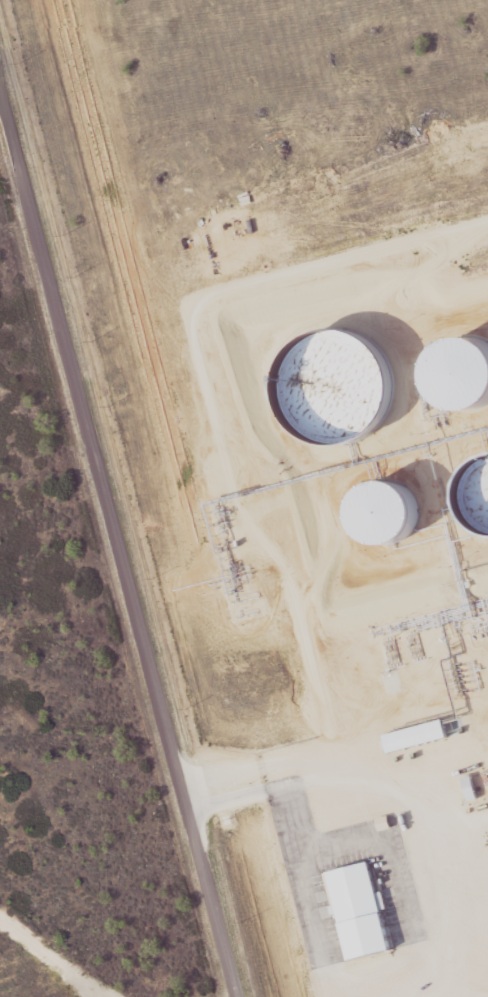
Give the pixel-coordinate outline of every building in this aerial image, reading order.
[(459,205),(472,245),(481,242),(468,202),(459,205)] [(261,259),(273,255),(270,243),(257,247),(261,259)]
